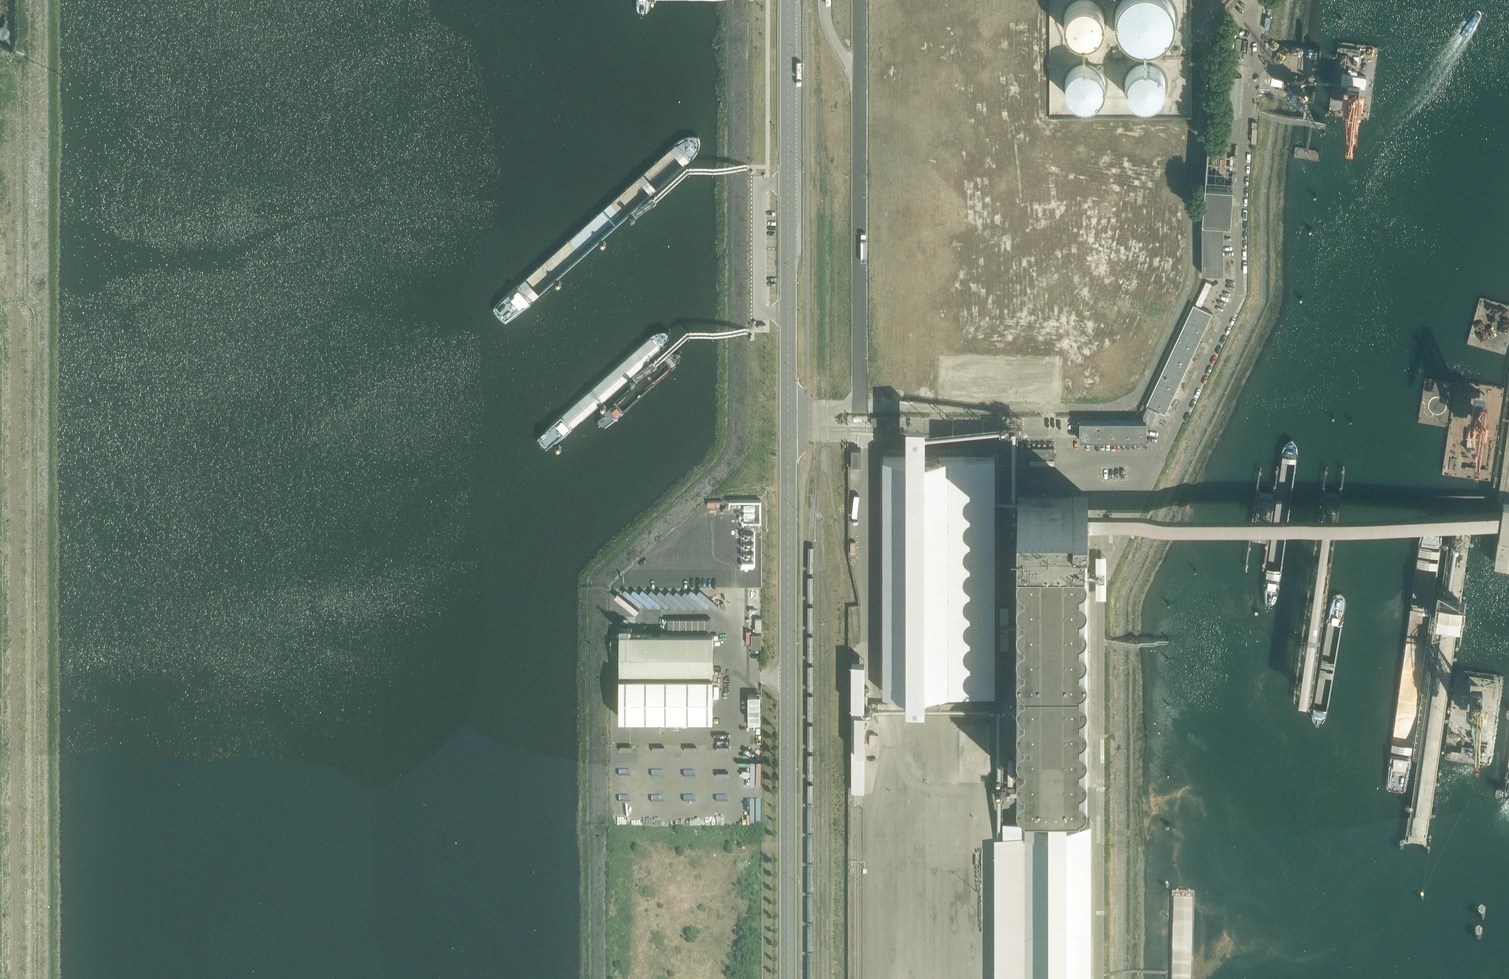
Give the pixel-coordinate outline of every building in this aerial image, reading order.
[(1073,33),(1079,35),(1085,36),(1092,34),(1097,31),(1101,26),(1104,20),(1104,14),(1103,7),(1099,2),(1097,0),(1070,0),(1066,5),(1064,11),(1063,17),(1065,23),(1068,29),(1073,33)] [(1125,39),(1131,43),(1139,46),(1146,47),(1154,45),(1161,42),(1167,37),(1172,31),(1175,23),(1175,15),(1174,8),(1171,1),(1170,0),(1120,0),(1118,3),(1116,10),(1115,18),(1116,26),(1120,33),(1125,39)] [(1271,32),(1261,39),(1270,51),(1279,44),(1271,32)] [(1065,80),(1066,86),(1069,91),(1073,96),(1078,99),(1084,100),(1090,100),(1096,97),(1100,93),(1104,88),(1105,82),(1104,76),(1102,70),(1098,65),(1092,62),(1086,61),(1080,62),(1074,64),(1070,68),(1067,73),(1065,80)] [(1126,85),(1128,91),(1132,96),(1137,99),(1143,101),(1149,101),(1155,99),(1160,95),(1164,90),(1166,83),(1165,77),(1163,71),(1159,66),(1154,63),(1148,61),(1142,61),(1136,63),(1131,67),(1127,72),(1125,78),(1126,85)] [(1206,181),(1233,183),(1235,150),(1228,149),(1227,163),(1226,163),(1225,170),(1213,169),(1213,177),(1206,176),(1206,181)] [(1205,182),(1202,220),(1230,222),(1233,184),(1205,182)] [(1223,222),(1201,222),(1202,273),(1223,272),(1223,222)] [(1205,274),(1193,301),(1211,309),(1224,282),(1205,274)] [(1147,405),(1143,414),(1143,420),(1146,420),(1146,426),(1152,427),(1159,410),(1165,413),(1170,404),(1174,395),(1195,349),(1199,340),(1212,313),(1193,304),(1146,404),(1147,405)] [(886,417),(871,417),(871,425),(886,425),(886,417)] [(907,456),(883,457),(883,692),(907,692),(907,700),(925,700),(925,692),(927,692),(940,692),(945,692),(995,693),(995,456),(940,456),(928,457),(925,457),(925,426),(925,421),(925,417),(907,417),(907,456)] [(1146,420),(1079,420),(1079,439),(1146,439),(1146,420)] [(1031,449),(1018,449),(1018,457),(1054,457),(1054,447),(1031,447),(1031,449)] [(861,448),(851,448),(851,465),(861,465),(861,448)] [(1024,787),(1080,787),(1080,784),(1081,784),(1082,783),(1084,782),(1085,781),(1086,780),(1086,779),(1087,777),(1087,776),(1087,774),(1087,773),(1087,772),(1086,770),(1086,769),(1085,768),(1084,767),(1083,766),(1081,765),(1080,764),(1080,760),(1081,759),(1083,758),(1084,757),(1085,756),(1086,755),(1086,754),(1087,753),(1087,751),(1087,750),(1087,748),(1087,747),(1086,745),(1086,744),(1085,743),(1084,742),(1083,741),(1081,740),(1080,740),(1080,735),(1081,734),(1083,734),(1084,733),(1085,732),(1086,730),(1086,729),(1087,728),(1087,726),(1087,725),(1087,723),(1087,722),(1086,720),(1086,719),(1085,718),(1084,717),(1083,716),(1081,715),(1080,715),(1080,710),(1081,709),(1083,709),(1084,708),(1085,707),(1086,706),(1086,704),(1087,703),(1087,701),(1087,700),(1087,699),(1087,697),(1086,696),(1086,694),(1085,693),(1084,692),(1083,691),(1081,691),(1080,690),(1080,685),(1081,685),(1083,684),(1084,683),(1085,682),(1086,681),(1086,680),(1087,678),(1087,677),(1087,675),(1087,674),(1087,672),(1086,671),(1086,670),(1085,668),(1084,667),(1083,666),(1081,666),(1080,665),(1080,660),(1081,660),(1083,659),(1084,658),(1085,657),(1086,656),(1086,655),(1087,653),(1087,652),(1087,650),(1087,649),(1087,648),(1086,646),(1086,645),(1085,644),(1084,643),(1083,642),(1081,641),(1080,640),(1080,636),(1081,635),(1083,634),(1084,633),(1085,632),(1086,631),(1086,630),(1087,629),(1087,627),(1087,626),(1087,624),(1087,623),(1086,621),(1086,620),(1085,619),(1084,618),(1083,617),(1081,616),(1080,616),(1080,611),(1081,610),(1083,610),(1084,609),(1085,608),(1086,606),(1086,605),(1087,604),(1087,602),(1087,601),(1087,599),(1087,598),(1086,596),(1086,595),(1085,594),(1084,593),(1083,592),(1081,591),(1080,591),(1080,586),(1081,585),(1083,585),(1084,584),(1085,583),(1086,582),(1086,580),(1087,579),(1087,577),(1087,576),(1087,575),(1087,573),(1086,572),(1086,570),(1085,569),(1084,568),(1083,567),(1081,567),(1080,566),(1080,561),(1081,561),(1083,560),(1084,559),(1085,558),(1086,557),(1086,556),(1087,554),(1087,553),(1087,551),(1087,550),(1087,548),(1086,547),(1086,546),(1085,544),(1084,543),(1083,542),(1081,542),(1080,541),(1080,531),(1085,531),(1085,517),(1085,509),(1088,509),(1088,501),(1088,496),(1073,496),(1073,497),(1018,497),(1018,531),(1024,531),(1024,541),(1023,542),(1022,543),(1020,543),(1019,545),(1018,546),(1018,547),(1017,548),(1017,550),(1017,551),(1017,553),(1017,554),(1018,556),(1018,557),(1019,558),(1020,559),(1022,560),(1023,561),(1024,561),(1024,566),(1023,567),(1022,567),(1020,568),(1019,569),(1018,570),(1018,572),(1017,573),(1017,575),(1017,576),(1017,578),(1017,579),(1018,580),(1018,582),(1019,583),(1020,584),(1022,585),(1023,586),(1024,586),(1024,591),(1023,591),(1022,592),(1020,593),(1019,594),(1018,595),(1018,597),(1017,598),(1017,599),(1017,601),(1017,602),(1017,604),(1018,605),(1018,607),(1019,608),(1020,609),(1022,610),(1023,610),(1024,611),(1024,616),(1023,616),(1022,617),(1020,618),(1019,619),(1018,620),(1018,621),(1017,623),(1017,624),(1017,626),(1017,627),(1017,629),(1018,630),(1018,631),(1019,633),(1020,634),(1022,634),(1023,635),(1024,636),(1024,641),(1023,641),(1022,642),(1020,643),(1019,644),(1018,645),(1018,646),(1017,648),(1017,649),(1017,650),(1017,652),(1017,653),(1018,655),(1018,656),(1019,657),(1020,658),(1022,659),(1023,660),(1024,660),(1024,665),(1023,666),(1022,667),(1020,667),(1019,668),(1018,670),(1018,671),(1017,672),(1017,674),(1017,675),(1017,677),(1017,678),(1018,680),(1018,681),(1019,682),(1020,683),(1022,684),(1023,685),(1024,685),(1024,690),(1023,691),(1022,691),(1020,692),(1019,693),(1018,694),(1018,696),(1017,697),(1017,699),(1017,700),(1017,702),(1017,703),(1018,704),(1018,706),(1019,707),(1020,708),(1022,709),(1023,710),(1024,710),(1024,715),(1023,715),(1022,716),(1020,717),(1019,718),(1018,719),(1018,721),(1017,722),(1017,723),(1017,725),(1017,726),(1017,728),(1018,729),(1018,730),(1019,732),(1020,733),(1022,734),(1023,734),(1024,735),(1024,740),(1023,740),(1022,741),(1020,742),(1019,743),(1019,744),(1018,745),(1017,747),(1017,748),(1017,750),(1017,751),(1017,753),(1018,754),(1019,755),(1019,756),(1020,757),(1022,758),(1023,759),(1024,760),(1024,764),(1023,765),(1022,766),(1020,767),(1019,768),(1019,769),(1018,770),(1017,771),(1017,773),(1017,774),(1017,776),(1017,777),(1018,779),(1019,780),(1019,781),(1020,782),(1022,783),(1023,784),(1024,784),(1024,787)] [(713,633),(619,633),(619,675),(618,676),(619,676),(619,717),(713,717),(713,676),(714,675),(713,675),(713,633)] [(751,647),(761,647),(761,634),(751,633),(751,647)] [(865,660),(852,660),(852,693),(852,790),(864,790),(865,693),(865,660)] [(715,676),(714,694),(726,695),(727,677),(715,676)] [(961,751),(960,734),(951,735),(951,744),(958,744),(958,751),(961,751)] [(1090,819),(1026,819),(1026,852),(995,852),(995,978),(1090,978),(1090,819)] [(979,858),(979,851),(966,850),(966,853),(970,853),(970,858),(979,858)]
